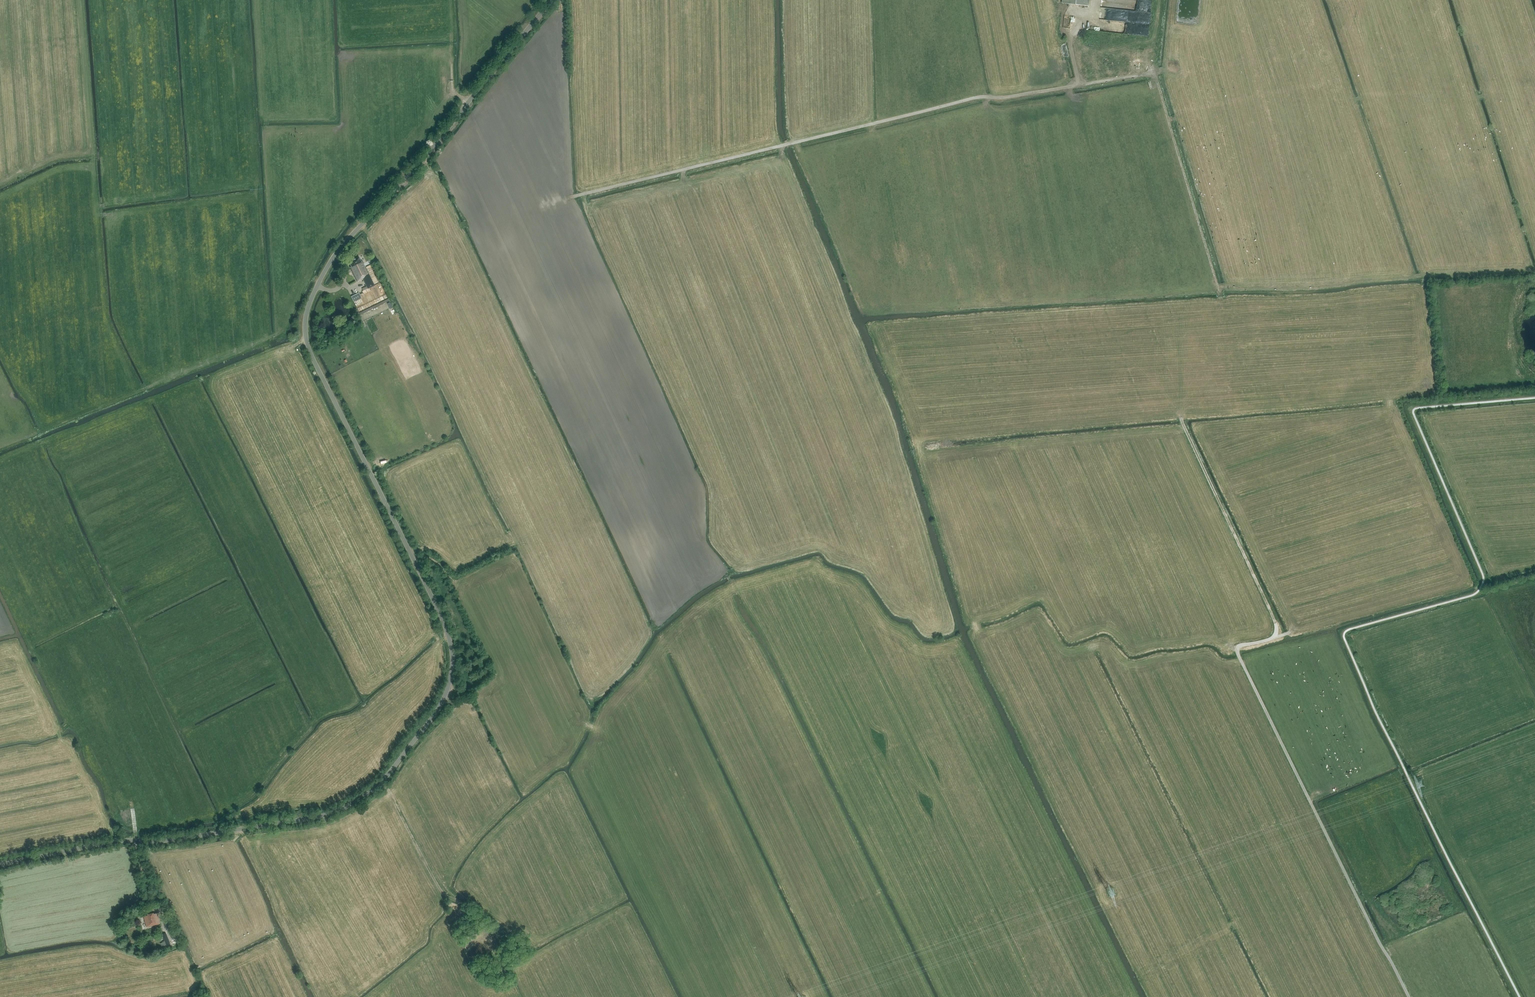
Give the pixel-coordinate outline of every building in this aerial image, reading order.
[(1152,1),(1143,0),(1140,0),(1139,13),(1135,13),(1134,23),(1139,23),(1138,28),(1143,28),(1144,24),(1150,25),(1152,1)] [(362,261),(361,262),(358,257),(348,262),(351,267),(349,268),(356,282),(360,280),(362,279),(366,287),(367,289),(374,286),(362,261)] [(353,302),(361,298),(359,293),(351,297),(353,302)] [(389,300),(389,299),(360,313),(361,315),(389,300)] [(144,916),(146,927),(160,923),(158,913),(154,914),(154,913),(147,914),(148,915),(144,916)] [(174,930),(169,932),(172,939),(169,940),(171,945),(177,943),(178,945),(180,944),(176,933),(175,933),(174,930)] [(166,933),(162,934),(164,941),(162,941),(163,942),(161,943),(162,946),(170,943),(166,933)]
